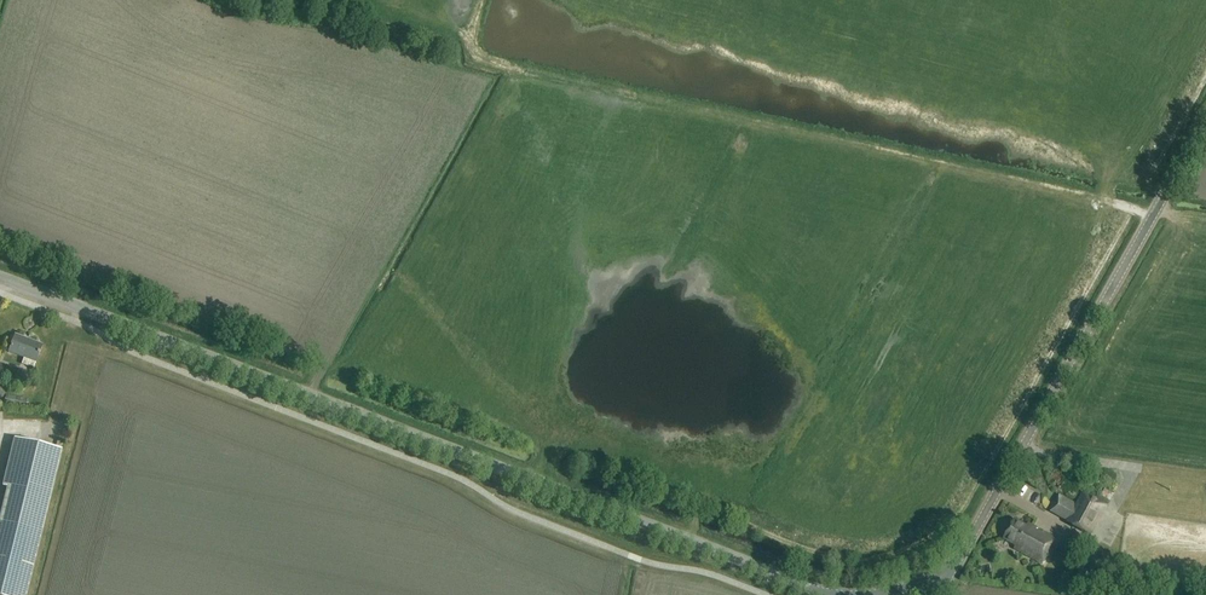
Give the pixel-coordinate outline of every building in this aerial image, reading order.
[(9,352),(36,362),(42,345),(15,334),(9,352)] [(22,391),(29,386),(26,382),(19,387),(22,391)] [(26,409),(27,399),(6,396),(4,406),(26,409)] [(62,450),(15,439),(3,487),(8,488),(0,521),(0,594),(27,594),(62,450)] [(1067,526),(1092,539),(1108,509),(1083,495),(1078,506),(1068,523),(1067,526)] [(1068,523),(1078,506),(1060,496),(1050,514),(1068,523)] [(1013,549),(1041,565),(1056,540),(1028,524),(1026,527),(1015,521),(1004,539),(1015,546),(1013,549)]
